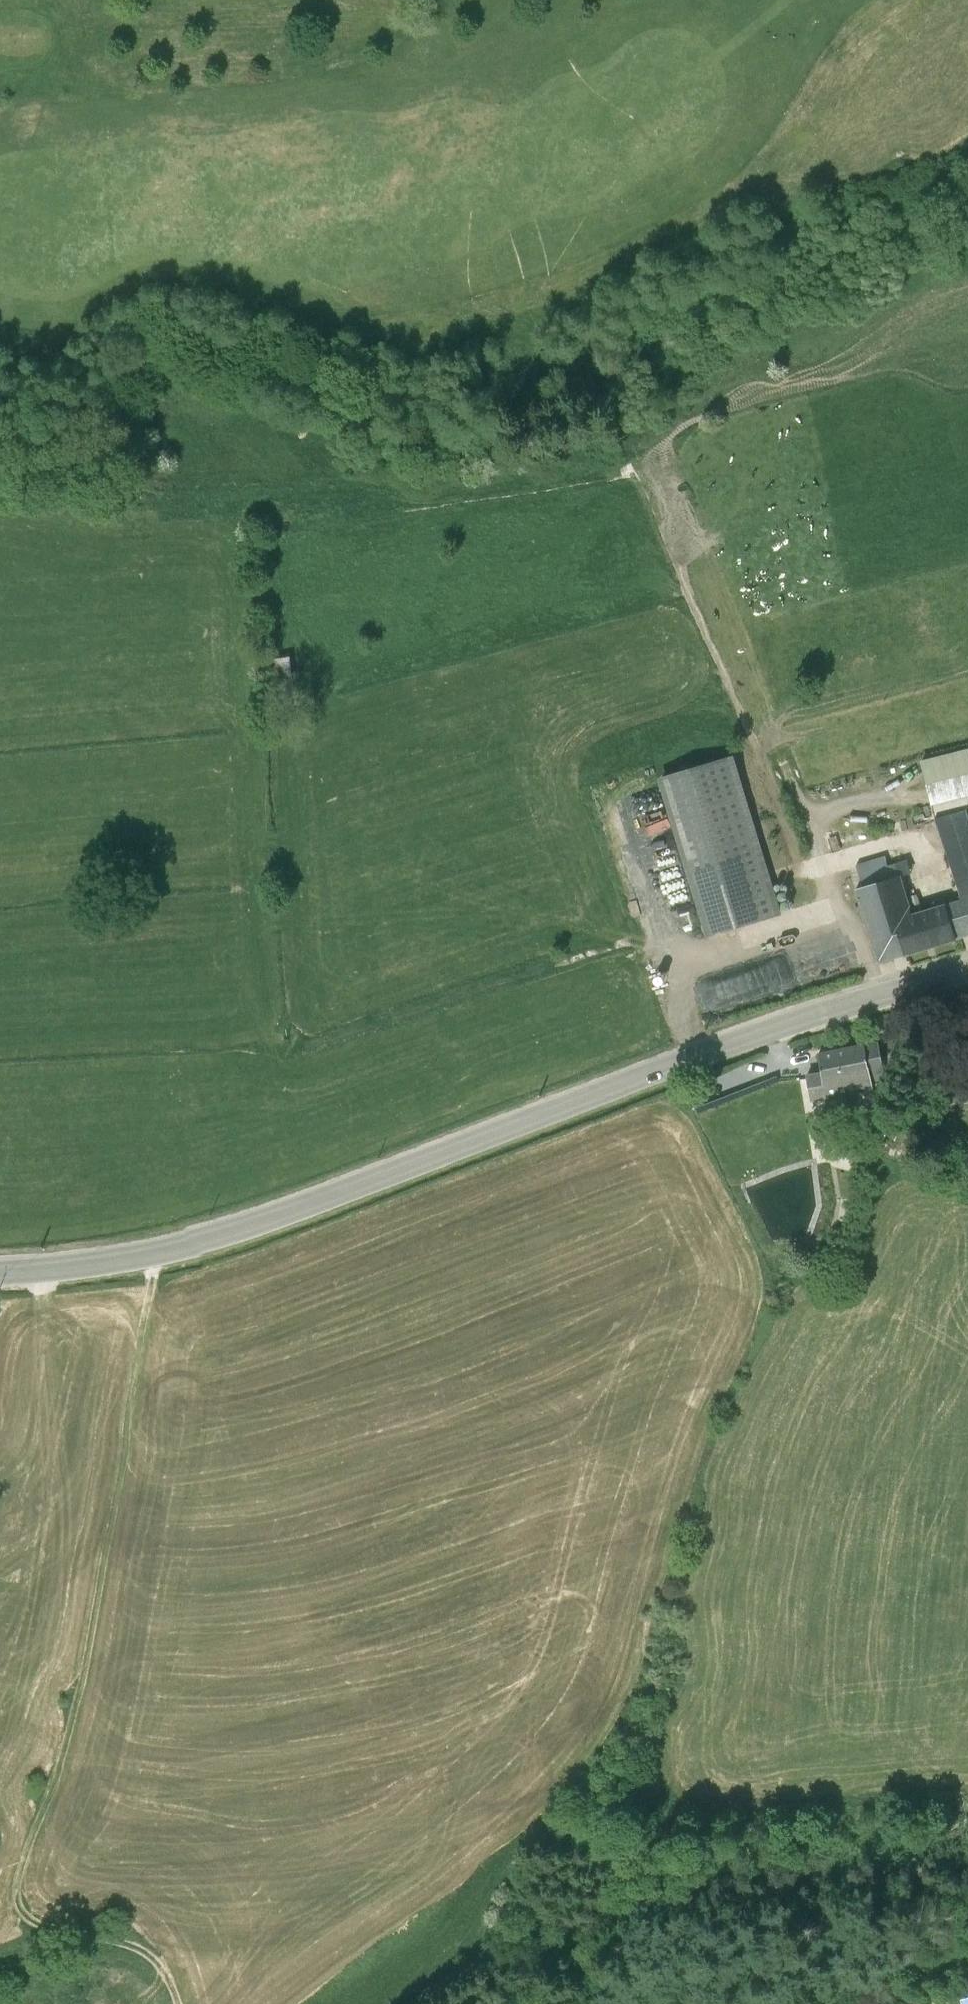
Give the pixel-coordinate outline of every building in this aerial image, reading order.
[(290,656),(266,659),(270,690),(296,687),(294,676),(293,676),(290,656)] [(967,794),(967,747),(921,759),(931,804),(933,804),(967,794)] [(735,756),(660,779),(707,936),(782,914),(735,756)] [(967,891),(967,816),(966,808),(967,807),(967,794),(933,804),(941,838),(952,873),(950,874),(958,898),(961,897),(959,894),(967,891)] [(929,805),(921,807),(924,818),(932,816),(929,805)] [(863,885),(901,874),(912,871),(909,858),(888,864),(886,855),(857,863),(863,885)] [(863,885),(855,888),(878,962),(967,935),(967,891),(959,894),(961,897),(958,898),(946,902),(913,912),(901,874),(863,885)] [(877,1039),(820,1050),(828,1096),(875,1088),(873,1075),(883,1072),(877,1039)] [(846,1133),(841,1153),(868,1160),(873,1141),(846,1133)]
